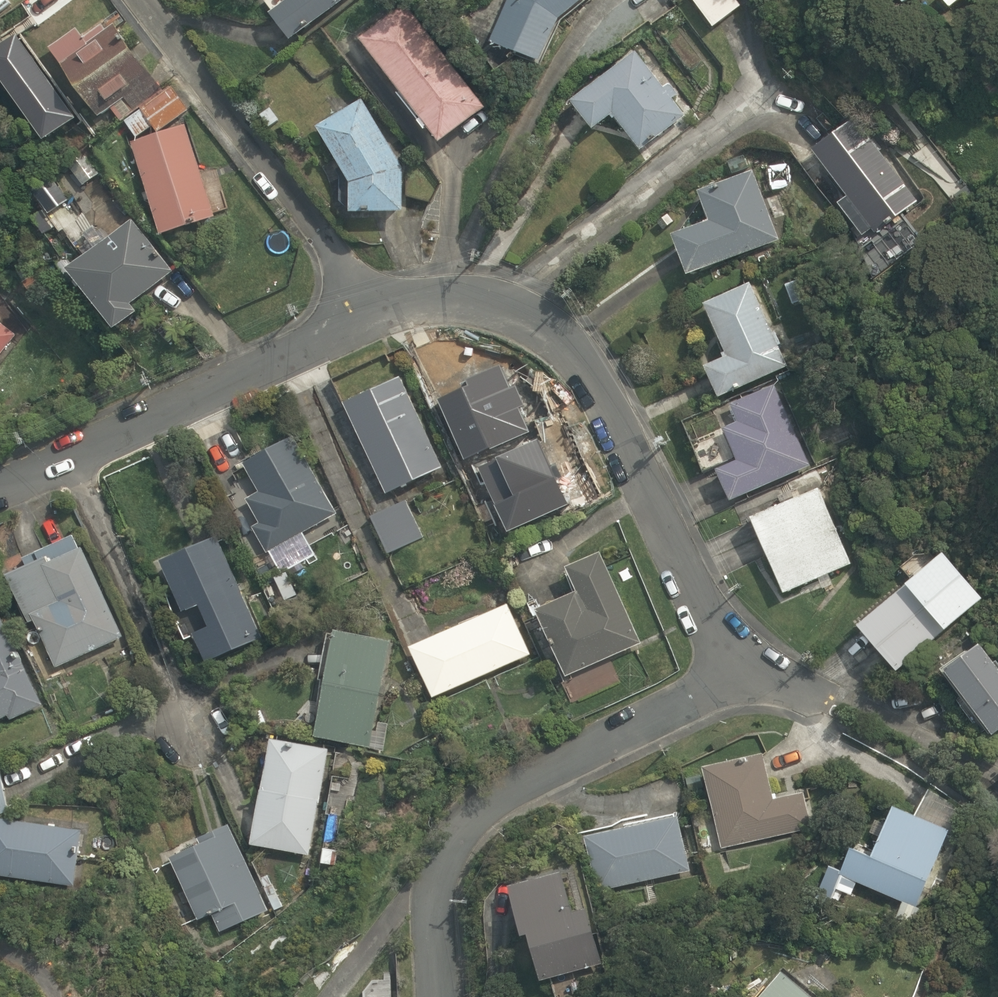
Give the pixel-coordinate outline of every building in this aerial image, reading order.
[(292,40),(344,0),(288,0),(271,13),(292,40)] [(490,41),(542,60),(561,18),(584,0),(508,0),(490,41)] [(715,27),(742,5),(738,0),(695,0),(715,27)] [(407,3),(361,39),(425,118),(422,120),(427,128),(431,126),(443,142),(488,107),(407,3)] [(78,28),(51,47),(101,115),(112,107),(123,122),(125,120),(142,108),(166,91),(116,24),(107,30),(103,24),(85,37),(78,28)] [(636,51),(572,101),(594,128),(612,115),(615,119),(618,117),(642,151),(687,116),(673,98),(679,94),(672,83),(665,88),(636,51)] [(174,86),(166,91),(142,108),(155,126),(160,133),(191,110),(174,86)] [(405,168),(363,99),(318,126),(352,182),(352,212),(406,211),(405,168)] [(281,119),(272,107),(262,115),(271,127),(281,119)] [(138,138),(155,126),(142,108),(125,120),(138,138)] [(856,118),(814,149),(849,196),(840,202),(864,235),(873,229),(876,233),(918,201),(856,118)] [(160,133),(132,142),(162,233),(217,217),(188,125),(160,133)] [(733,174),(749,168),(745,156),(729,162),(733,174)] [(674,234),(689,274),(781,240),(754,170),(699,191),(711,220),(674,234)] [(175,270),(133,219),(113,235),(105,226),(88,239),(96,248),(70,268),(117,329),(140,311),(134,303),(175,270)] [(706,365),(720,397),(789,365),(779,346),(782,344),(776,332),(773,333),(750,282),(705,303),(727,351),(722,353),(724,357),(706,365)] [(17,335),(0,321),(0,357),(17,335)] [(445,466),(402,374),(345,401),(388,492),(445,466)] [(718,469),(732,500),(812,465),(777,385),(731,404),(739,421),(724,428),(739,460),(718,469)] [(567,467),(533,393),(500,409),(510,430),(460,454),(483,506),(567,467)] [(305,531),(339,513),(294,436),(245,462),(261,490),(248,497),(261,520),(253,524),(268,552),(271,551),(283,574),(317,554),(305,531)] [(785,503),(753,516),(785,593),(820,578),(824,587),(833,584),(829,574),(853,564),(820,487),(801,496),(798,489),(794,491),(793,490),(781,494),(785,503)] [(426,537),(408,498),(372,515),(389,554),(426,537)] [(57,667),(126,635),(85,544),(80,547),(74,534),(24,557),(27,564),(9,572),(31,621),(36,619),(57,667)] [(263,636),(218,534),(163,558),(185,609),(202,602),(211,624),(195,632),(208,661),(263,636)] [(579,589),(539,606),(568,676),(644,642),(603,550),(569,564),(579,589)] [(899,669),(985,597),(944,551),(859,622),(899,669)] [(45,704),(0,602),(0,719),(9,715),(11,719),(45,704)] [(434,697),(533,653),(510,602),(412,644),(434,697)] [(393,639),(337,627),(316,734),(371,747),(393,639)] [(947,666),(996,733),(997,731),(997,662),(982,641),(947,666)] [(331,748),(273,736),(253,842),(311,854),(331,748)] [(766,750),(705,764),(722,847),(814,827),(805,790),(779,797),(778,791),(775,791),(766,750)] [(9,810),(0,768),(0,769),(0,815),(9,810)] [(859,880),(904,900),(898,913),(916,920),(922,908),(918,906),(948,837),(957,841),(968,814),(930,787),(917,812),(896,802),(875,851),(854,843),(844,869),(831,863),(817,894),(832,901),(838,888),(853,894),(859,880)] [(680,813),(586,834),(598,891),(692,870),(680,813)] [(0,816),(0,874),(75,886),(84,829),(0,816)] [(203,841),(172,855),(199,919),(214,912),(222,931),(271,909),(232,821),(201,836),(203,841)] [(576,909),(565,868),(511,882),(525,933),(530,931),(543,978),(604,963),(590,905),(576,909)] [(785,968),(760,996),(818,996),(785,968)]
